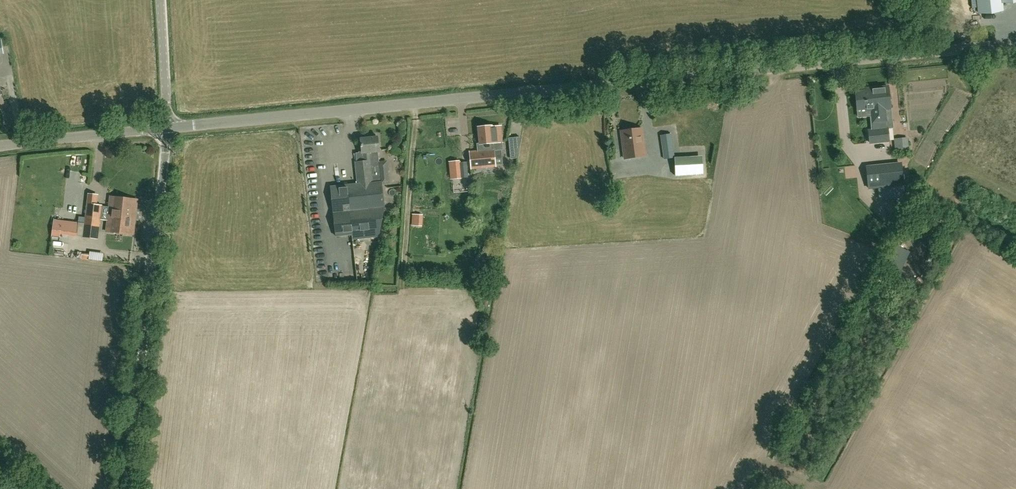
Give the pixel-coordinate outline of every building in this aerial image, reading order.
[(980,14),(1002,11),(1001,3),(1015,2),(1015,0),(978,0),(980,14)] [(856,92),(858,108),(857,108),(858,118),(873,116),(873,121),(886,120),(884,108),(890,108),(889,99),(891,99),(891,94),(888,95),(887,86),(872,88),(872,90),(856,92)] [(501,125),(485,127),(485,133),(488,133),(488,143),(492,142),(493,149),(486,150),(470,152),(471,168),(495,166),(495,159),(502,158),(501,149),(503,149),(501,125)] [(485,143),(486,150),(493,149),(492,142),(488,143),(488,133),(485,133),(485,127),(478,127),(480,144),(485,143)] [(625,159),(646,156),(643,129),(621,132),(625,159)] [(664,159),(674,158),(671,134),(661,136),(664,159)] [(357,184),(347,185),(331,187),(334,213),(336,237),(352,235),(352,240),(378,237),(380,230),(381,223),(383,208),(381,184),(389,183),(388,176),(380,177),(379,162),(378,152),(379,152),(377,137),(376,137),(371,138),(371,135),(362,136),(362,139),(361,139),(362,153),(363,153),(364,161),(355,162),(357,184)] [(908,137),(894,139),(895,150),(909,149),(908,137)] [(519,150),(510,151),(511,158),(517,157),(519,150)] [(866,167),(868,187),(903,183),(901,163),(866,167)] [(89,194),(84,237),(97,239),(101,206),(96,205),(97,195),(89,194)] [(108,219),(134,222),(137,200),(111,197),(108,219)] [(133,235),(134,222),(108,219),(107,232),(133,235)]
